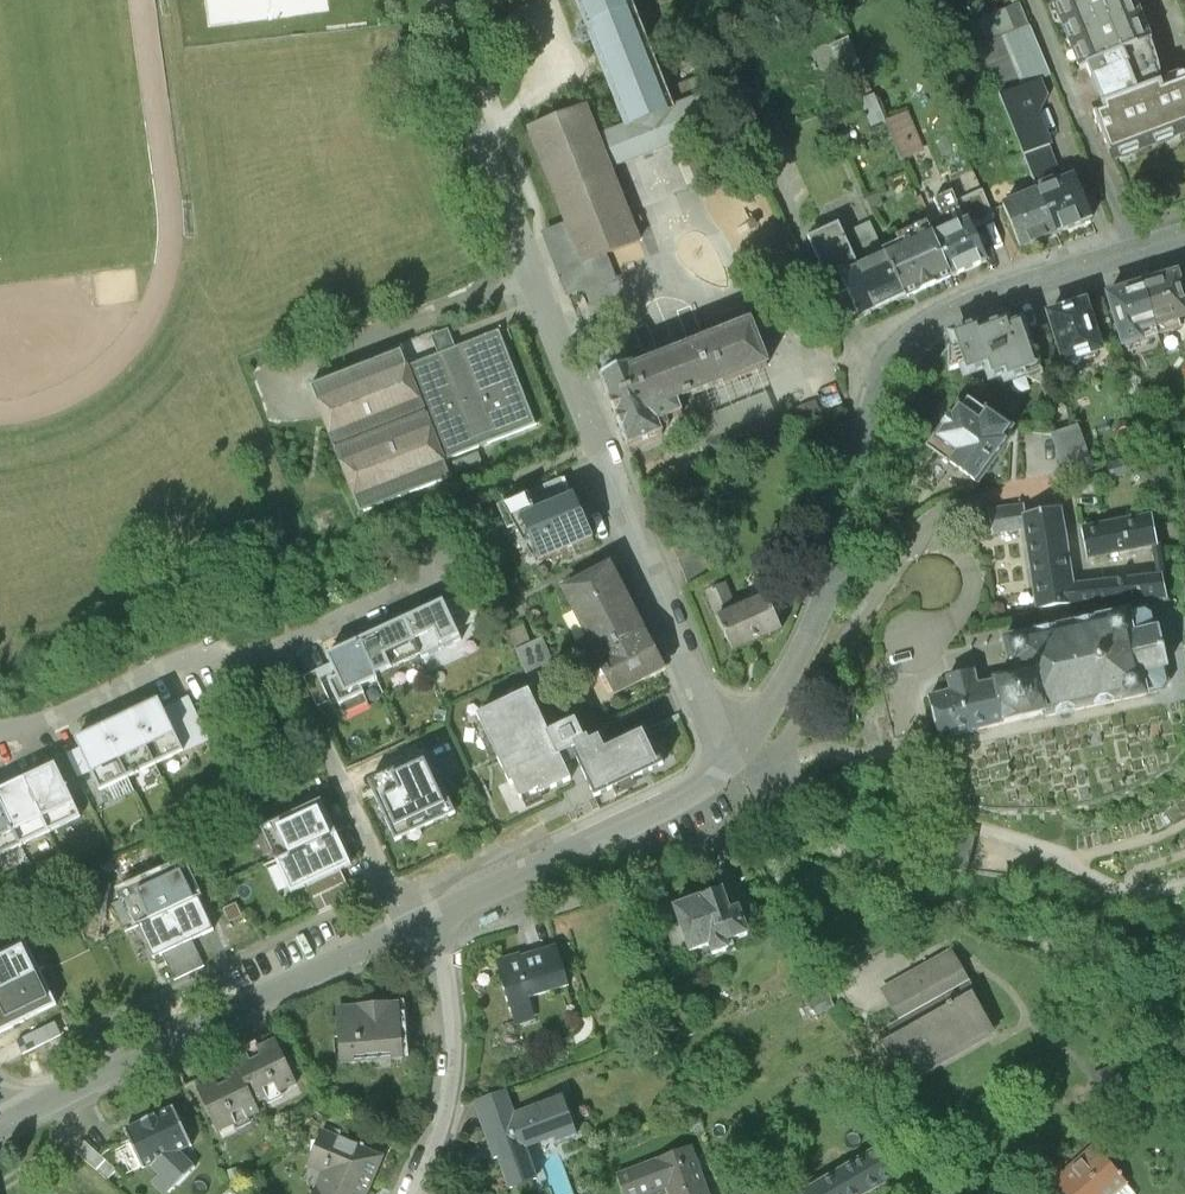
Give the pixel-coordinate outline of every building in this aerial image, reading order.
[(598,54),(627,127),(640,122),(673,109),(666,92),(631,0),(577,0),(598,54)] [(1161,82),(1160,68),(1150,41),(1134,0),(1051,0),(1080,70),(1086,68),(1101,104),(1091,108),(1109,154),(1184,125),(1184,73),(1161,82)] [(969,23),(978,46),(1028,25),(1019,4),(969,23)] [(978,46),(998,94),(1039,78),(1047,74),(1028,25),(978,46)] [(872,93),(849,37),(831,45),(854,100),(859,98),(872,93)] [(1037,190),(1044,187),(1041,181),(1057,175),(1047,150),(1049,149),(1034,112),(1045,95),(1039,78),(998,94),(1037,190)] [(607,161),(610,169),(716,128),(697,80),(666,92),(673,109),(640,122),(627,127),(598,138),(607,161)] [(885,121),(872,93),(859,98),(870,126),(885,121)] [(586,109),(530,131),(567,225),(582,264),(604,256),(611,253),(639,242),(610,169),(607,161),(598,138),(586,109)] [(907,117),(887,126),(905,168),(925,160),(907,117)] [(1044,187),(1037,190),(1055,230),(1090,216),(1073,176),(1044,187)] [(965,220),(952,190),(933,198),(941,216),(927,222),(930,229),(950,276),(986,260),(967,219),(965,220)] [(1019,245),(1055,230),(1037,190),(1003,204),(1019,245)] [(905,296),(886,253),(857,266),(838,223),(809,235),(836,294),(845,290),(858,318),(905,296)] [(582,264),(567,225),(544,235),(567,294),(577,290),(579,294),(613,281),(604,256),(582,264)] [(884,249),(886,253),(905,296),(950,276),(930,229),(884,249)] [(1142,282),(1158,333),(1180,326),(1178,319),(1184,317),(1184,301),(1175,271),(1142,282)] [(1123,344),(1158,333),(1142,282),(1107,293),(1123,344)] [(1070,307),(1050,313),(1063,359),(1099,347),(1086,302),(1083,302),(1079,301),(1072,304),(1070,307)] [(1027,327),(1024,320),(1008,326),(1006,321),(979,331),(976,326),(953,334),(955,340),(957,345),(948,349),(947,371),(964,364),(966,371),(966,372),(986,364),(991,375),(1005,370),(1008,377),(1040,366),(1036,356),(1027,327)] [(1040,323),(1027,327),(1036,356),(1050,350),(1040,323)] [(600,380),(627,449),(661,436),(659,431),(668,427),(665,420),(682,413),(677,402),(733,379),(767,366),(750,324),(719,337),(646,366),(635,370),(634,367),(600,380)] [(461,348),(426,361),(423,352),(418,339),(323,373),(328,387),(332,400),(348,441),(366,491),(372,507),(467,472),(461,455),(459,450),(497,436),(549,417),(516,328),(461,348)] [(957,345),(955,340),(950,342),(928,371),(952,388),(964,372),(966,371),(964,364),(947,371),(948,349),(957,345)] [(937,443),(931,450),(977,484),(1007,444),(1002,441),(1010,430),(987,413),(985,417),(980,413),(974,420),(960,409),(935,442),(937,443)] [(775,415),(708,442),(716,462),(783,435),(775,415)] [(1077,426),(1051,435),(1065,474),(1092,470),(1077,426)] [(497,456),(493,445),(469,454),(473,465),(497,456)] [(562,480),(513,501),(521,518),(570,497),(562,480)] [(570,497),(521,518),(523,525),(539,562),(593,539),(574,495),(570,497)] [(521,518),(513,501),(497,508),(507,532),(523,525),(521,518)] [(1027,533),(1025,517),(1023,506),(988,512),(992,538),(1027,533)] [(1059,510),(1025,517),(1027,533),(1038,613),(1074,608),(1069,571),(1065,546),(1061,521),(1059,510)] [(1152,518),(1081,531),(1087,562),(1157,547),(1152,518)] [(699,537),(674,547),(690,587),(714,577),(703,551),(704,550),(699,537)] [(644,631),(609,566),(569,587),(563,590),(597,655),(644,631)] [(1163,578),(1087,588),(1091,608),(1166,600),(1163,578)] [(769,599),(736,613),(725,587),(708,594),(733,653),(783,632),(769,599)] [(470,593),(444,605),(456,631),(482,619),(470,593)] [(443,603),(404,620),(421,655),(422,659),(461,641),(456,631),(444,605),(443,603)] [(1170,689),(1166,675),(1169,675),(1159,634),(1156,635),(1153,620),(1144,615),(1006,645),(1014,684),(996,688),(1006,728),(1045,719),(1046,724),(1164,698),(1170,689)] [(404,620),(359,642),(375,676),(421,655),(404,620)] [(597,655),(595,657),(615,696),(655,675),(659,665),(650,647),(653,646),(644,631),(597,655)] [(540,640),(515,651),(532,689),(556,677),(540,640)] [(359,642),(327,656),(337,678),(328,682),(339,706),(364,694),(361,688),(377,680),(375,676),(359,642)] [(941,744),(1006,728),(996,688),(978,692),(975,677),(949,683),(953,699),(932,704),(941,744)] [(595,798),(663,766),(646,729),(607,747),(602,735),(585,743),(575,722),(548,734),(529,693),(478,717),(510,785),(512,784),(520,800),(539,791),(541,795),(571,781),(564,767),(577,761),(595,798)] [(189,697),(163,709),(183,752),(209,740),(189,697)] [(163,709),(159,701),(131,714),(155,765),(183,752),(163,709)] [(155,765),(131,714),(103,728),(128,779),(155,765)] [(128,779),(103,728),(76,741),(80,749),(91,772),(100,793),(128,779)] [(91,772),(80,749),(67,755),(78,778),(91,772)] [(430,760),(370,788),(395,842),(456,814),(430,760)] [(80,819),(56,766),(24,781),(49,833),(80,819)] [(24,781),(0,793),(0,804),(21,847),(49,833),(24,781)] [(260,830),(276,862),(336,834),(321,802),(260,830)] [(0,804),(0,857),(21,847),(0,804)] [(352,866),(336,834),(276,862),(290,894),(306,887),(340,871),(352,866)] [(975,841),(948,836),(942,872),(970,876),(975,841)] [(138,927),(199,899),(184,866),(123,895),(138,927)] [(340,871),(306,887),(312,900),(310,902),(316,915),(353,897),(340,871)] [(722,893),(674,909),(679,924),(688,950),(689,955),(709,948),(712,958),(734,951),(731,943),(748,938),(739,912),(730,915),(722,893)] [(214,931),(199,899),(138,927),(154,959),(162,955),(192,941),(214,931)] [(679,924),(665,930),(674,955),(688,950),(679,924)] [(192,941),(162,955),(174,981),(204,967),(192,941)] [(0,954),(0,994),(41,974),(25,942),(0,954)] [(510,962),(509,958),(496,962),(518,1026),(534,1021),(529,1007),(529,994),(551,987),(552,990),(569,984),(556,946),(510,962)] [(885,1049),(906,1084),(991,1035),(971,1000),(959,1007),(944,980),(960,971),(950,955),(882,994),(901,1025),(891,1031),(898,1042),(885,1049)] [(0,994),(0,1034),(57,1006),(41,974),(0,994)] [(834,1010),(827,996),(810,1005),(817,1019),(834,1010)] [(399,1004),(337,1010),(342,1063),(403,1058),(399,1004)] [(233,1058),(240,1071),(255,1105),(297,1086),(275,1039),(233,1058)] [(240,1071),(198,1091),(218,1134),(260,1115),(255,1105),(240,1071)] [(505,1092),(474,1103),(503,1186),(535,1175),(525,1147),(555,1136),(557,1144),(576,1137),(562,1096),(512,1113),(505,1092)] [(126,1131),(144,1170),(152,1166),(161,1175),(153,1185),(165,1193),(170,1193),(197,1167),(182,1152),(193,1147),(175,1108),(126,1131)] [(314,1193),(366,1193),(381,1156),(322,1132),(308,1167),(323,1173),(314,1193)] [(86,1142),(77,1151),(109,1180),(118,1170),(86,1142)] [(1053,1185),(1061,1193),(1132,1193),(1127,1188),(1128,1187),(1094,1149),(1053,1185)] [(617,1176),(623,1193),(708,1193),(693,1150),(617,1176)] [(811,1193),(867,1193),(894,1178),(880,1154),(811,1193)]
